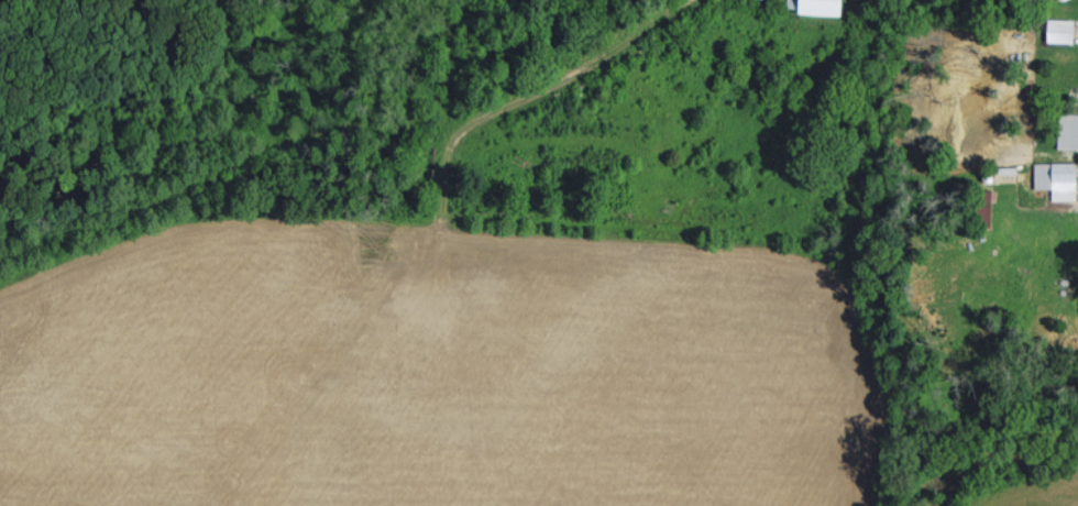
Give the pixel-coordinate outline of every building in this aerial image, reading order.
[(790,8),(801,8),(801,14),(846,16),(846,0),(790,0),(790,8)] [(1076,18),(1050,17),(1050,40),(1076,41),(1076,18)] [(1061,112),(1060,147),(1077,148),(1077,112),(1061,112)] [(1077,199),(1077,182),(1077,161),(1036,162),(1036,188),(1054,187),(1054,199),(1077,199)]
